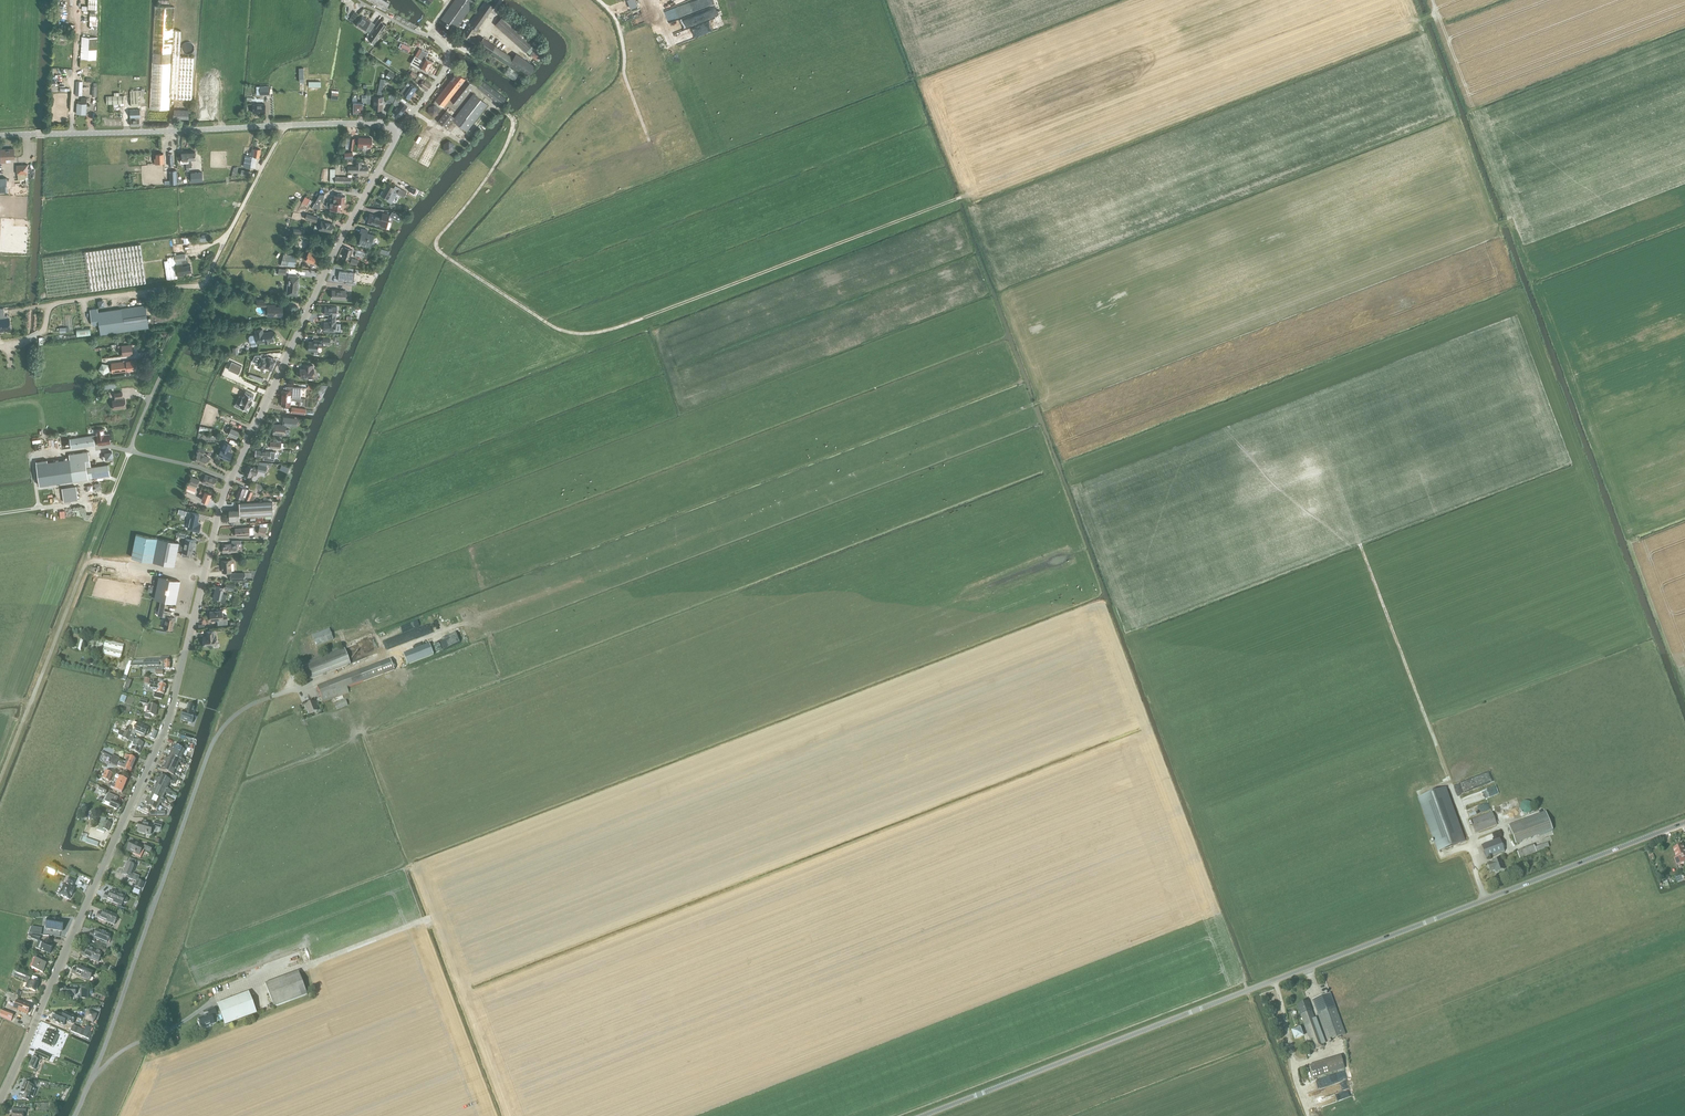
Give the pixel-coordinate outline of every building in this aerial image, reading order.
[(97,0),(88,0),(88,9),(97,9),(97,0)] [(388,10),(390,6),(380,0),(370,0),(388,10)] [(475,2),(472,0),(454,0),(439,22),(454,32),(475,2)] [(469,23),(478,29),(493,7),(485,1),(469,23)] [(155,6),(150,109),(165,109),(170,110),(175,7),(155,6)] [(355,11),(349,20),(352,22),(358,14),(355,11)] [(525,52),(535,41),(505,13),(495,24),(525,52)] [(374,26),(375,24),(362,16),(356,25),(369,33),(374,26)] [(377,27),(369,39),(374,43),(381,33),(380,32),(381,31),(386,25),(382,22),(378,28),(377,27)] [(473,36),(478,29),(469,23),(460,37),(472,44),(476,38),(473,36)] [(192,99),(194,57),(180,56),(181,30),(174,30),(170,98),(192,99)] [(96,66),(97,37),(82,36),(80,68),(83,68),(84,66),(96,66)] [(513,57),(483,37),(479,44),(509,65),(509,64),(528,77),(535,66),(516,53),(513,57)] [(195,49),(195,48),(195,47),(195,46),(194,44),(193,43),(192,42),(191,41),(189,41),(188,41),(186,41),(185,42),(184,43),(183,44),(182,45),(182,47),(182,48),(182,49),(182,51),(183,52),(184,53),(185,54),(186,55),(187,55),(188,55),(190,55),(191,55),(193,53),(194,52),(195,51),(195,50),(195,49)] [(409,52),(411,47),(402,43),(400,48),(409,52)] [(419,48),(410,63),(415,66),(416,64),(428,71),(434,61),(425,57),(428,53),(422,49),(419,48)] [(514,80),(516,77),(519,73),(509,67),(504,74),(514,80)] [(444,106),(465,78),(457,72),(435,100),(444,106)] [(421,73),(414,81),(426,90),(427,90),(431,84),(421,77),(423,74),(421,73)] [(457,104),(472,84),(466,79),(450,100),(457,104)] [(500,105),(506,98),(483,80),(478,87),(500,105)] [(400,92),(403,94),(409,99),(417,88),(411,83),(411,84),(407,82),(400,92)] [(260,94),(270,94),(270,86),(260,86),(260,94)] [(132,106),(139,106),(138,95),(141,94),(141,90),(131,91),(132,106)] [(120,95),(119,93),(119,92),(114,92),(114,95),(106,96),(107,104),(124,103),(124,95),(120,95)] [(393,102),(397,92),(387,93),(387,101),(393,102)] [(467,131),(488,104),(473,93),(452,120),(467,131)] [(382,109),(383,96),(374,95),(373,108),(382,109)] [(86,104),(87,98),(82,97),(81,101),(78,100),(78,103),(77,103),(76,113),(86,114),(86,104)] [(396,107),(393,111),(396,113),(395,114),(398,116),(399,115),(399,116),(407,106),(396,97),(393,104),(396,107)] [(363,112),(363,102),(353,102),(353,112),(363,112)] [(265,104),(253,104),(253,112),(265,112),(265,104)] [(433,116),(438,114),(439,108),(434,105),(429,107),(428,112),(433,116)] [(129,109),(129,121),(137,121),(136,109),(129,109)] [(188,119),(188,110),(174,109),(174,118),(188,119)] [(446,127),(454,117),(446,111),(438,121),(446,127)] [(371,147),(372,137),(359,137),(358,146),(371,147)] [(14,157),(14,148),(1,149),(1,155),(0,155),(0,163),(6,162),(6,158),(8,158),(9,158),(14,158),(14,157)] [(261,149),(254,148),(254,149),(252,148),(251,152),(250,152),(249,155),(245,155),(244,166),(250,167),(252,156),(259,157),(261,149)] [(182,160),(181,160),(181,162),(181,163),(186,163),(187,171),(189,171),(189,167),(189,160),(188,152),(181,152),(182,160)] [(155,163),(164,162),(163,153),(156,154),(157,158),(155,158),(155,163)] [(362,166),(362,161),(356,161),(356,166),(348,166),(348,172),(368,172),(368,166),(362,166)] [(28,164),(17,165),(17,174),(28,174),(28,164)] [(335,169),(330,169),(330,176),(330,182),(351,182),(351,177),(335,176),(335,172),(335,169)] [(201,173),(190,174),(190,183),(202,182),(201,173)] [(387,184),(381,195),(388,199),(387,200),(391,202),(397,193),(403,197),(406,191),(397,186),(397,187),(395,186),(396,186),(395,185),(394,188),(387,184)] [(318,197),(316,201),(321,201),(324,201),(324,194),(320,194),(317,193),(316,195),(318,197)] [(341,203),(345,203),(345,196),(334,195),(334,197),(331,197),(330,202),(341,203)] [(303,200),(302,202),(306,205),(307,205),(309,206),(312,208),(320,208),(321,201),(316,201),(315,202),(305,197),(304,198),(303,200)] [(341,203),(330,202),(327,202),(327,206),(330,206),(330,209),(340,210),(341,203)] [(390,215),(399,220),(402,216),(392,211),(390,215)] [(307,213),(305,219),(316,222),(318,216),(307,213)] [(387,221),(389,215),(382,213),(381,217),(370,213),(367,221),(380,225),(379,226),(386,229),(388,221),(387,221)] [(321,220),(319,229),(331,232),(334,223),(321,220)] [(370,246),(371,242),(373,243),(374,242),(375,240),(374,238),(372,238),(373,234),(367,233),(368,230),(361,228),(360,233),(361,234),(359,243),(370,246)] [(48,296),(147,282),(141,244),(42,257),(48,296)] [(350,258),(352,250),(345,247),(342,256),(350,258)] [(363,258),(365,252),(357,249),(355,255),(363,258)] [(313,263),(317,255),(309,251),(305,259),(313,263)] [(184,272),(192,271),(191,264),(187,265),(185,253),(174,255),(175,261),(176,261),(176,264),(178,276),(184,275),(184,272)] [(294,267),(297,255),(284,254),(280,265),(294,267)] [(167,257),(167,260),(164,261),(167,279),(177,278),(174,256),(167,257)] [(339,271),(338,280),(346,281),(346,284),(355,285),(355,282),(353,282),(354,273),(339,271)] [(297,295),(298,277),(289,276),(287,294),(297,295)] [(346,299),(346,290),(332,289),(332,298),(346,299)] [(276,306),(276,304),(267,304),(267,316),(283,316),(283,306),(276,306)] [(98,307),(90,308),(92,324),(93,324),(99,324),(100,334),(149,327),(145,305),(98,312),(98,307)] [(337,315),(337,307),(325,306),(325,314),(328,315),(328,318),(336,319),(336,315),(337,315)] [(12,329),(10,316),(9,316),(9,315),(4,315),(3,307),(0,307),(0,331),(12,329)] [(336,323),(336,319),(328,318),(328,322),(324,322),(324,330),(340,331),(341,323),(336,323)] [(90,327),(76,328),(77,336),(91,335),(90,327)] [(251,342),(256,342),(256,343),(274,341),(273,331),(264,332),(263,329),(255,330),(255,335),(250,335),(249,337),(249,341),(251,342)] [(330,344),(330,338),(323,338),(323,341),(321,341),(321,340),(314,339),(313,342),(309,341),(308,349),(313,349),(313,350),(317,350),(318,346),(324,346),(324,343),(330,344)] [(122,345),(122,350),(123,356),(133,355),(132,344),(127,344),(127,345),(122,345)] [(254,355),(252,361),(259,364),(258,367),(263,369),(265,366),(272,369),(275,360),(268,357),(261,358),(261,355),(254,355)] [(126,361),(111,363),(112,372),(125,371),(126,375),(130,374),(129,370),(138,369),(137,359),(126,361)] [(228,369),(238,374),(242,366),(232,361),(228,369)] [(313,368),(313,365),(304,364),(304,368),(300,368),(300,377),(314,378),(314,368),(313,368)] [(282,390),(282,396),(295,397),(300,397),(301,387),(287,386),(286,386),(286,387),(284,387),(284,390),(282,390)] [(240,404),(239,407),(244,409),(245,407),(247,409),(249,405),(249,406),(252,400),(251,399),(253,396),(252,396),(253,394),(247,391),(246,393),(245,392),(243,397),(242,397),(239,404),(240,404)] [(126,407),(125,398),(123,398),(122,392),(115,393),(115,400),(112,400),(113,408),(126,407)] [(282,396),(282,405),(290,405),(291,400),(294,400),(295,397),(282,396)] [(274,423),(273,433),(286,434),(287,425),(291,426),(297,426),(298,418),(284,417),(283,424),(274,423)] [(110,433),(105,433),(104,427),(96,429),(97,434),(98,445),(111,443),(110,433)] [(231,427),(229,427),(228,429),(230,430),(228,433),(236,437),(239,431),(231,427)] [(70,438),(71,448),(95,445),(94,434),(70,438)] [(229,460),(232,452),(231,451),(229,448),(231,444),(224,441),(218,455),(229,460)] [(205,466),(209,457),(203,455),(205,449),(199,446),(196,452),(197,453),(194,461),(205,466)] [(256,449),(255,455),(264,456),(263,459),(274,460),(275,451),(256,449)] [(69,458),(36,463),(40,485),(52,484),(55,483),(73,481),(88,478),(87,467),(91,466),(89,451),(69,454),(69,458)] [(113,459),(112,451),(105,452),(106,460),(113,459)] [(91,466),(87,467),(88,478),(110,475),(108,463),(91,466)] [(253,466),(248,464),(244,473),(251,475),(252,473),(256,474),(258,471),(266,472),(267,466),(258,464),(258,467),(254,466),(253,466)] [(214,486),(217,478),(205,474),(202,481),(214,486)] [(197,486),(199,479),(191,476),(188,483),(197,486)] [(194,493),(197,487),(188,484),(186,490),(194,493)] [(254,496),(255,494),(254,493),(255,492),(253,491),(248,489),(249,489),(246,488),(239,485),(235,495),(242,498),(243,496),(245,496),(244,498),(249,500),(250,499),(254,499),(255,497),(254,496)] [(208,502),(211,493),(205,490),(201,489),(199,492),(203,494),(201,499),(208,502)] [(239,520),(239,516),(273,514),(273,501),(239,503),(240,509),(239,510),(229,510),(230,520),(233,520),(233,521),(239,520)] [(199,531),(200,524),(199,523),(197,521),(199,514),(192,512),(188,528),(199,531)] [(260,526),(258,533),(265,534),(266,526),(267,523),(260,524),(260,526)] [(236,536),(250,534),(249,527),(235,528),(236,536)] [(137,534),(133,556),(153,560),(175,565),(178,549),(178,546),(179,544),(179,542),(158,538),(137,534)] [(178,546),(178,549),(182,550),(182,551),(181,555),(189,556),(190,552),(192,553),(194,540),(185,538),(183,545),(179,544),(178,546)] [(223,552),(238,551),(237,544),(241,543),(241,540),(232,540),(232,543),(222,544),(223,552)] [(222,571),(232,571),(231,563),(232,563),(232,559),(221,560),(222,571)] [(149,584),(148,590),(156,592),(154,598),(176,603),(180,581),(159,576),(157,586),(149,584)] [(225,602),(228,594),(223,593),(224,587),(216,585),(213,598),(221,599),(220,601),(225,602)] [(159,609),(157,615),(163,616),(164,610),(165,601),(160,600),(159,609)] [(172,629),(175,617),(171,616),(171,611),(164,610),(163,616),(165,617),(163,627),(172,629)] [(222,610),(210,611),(211,620),(217,620),(218,624),(228,623),(227,618),(227,615),(223,615),(222,610)] [(317,646),(334,639),(330,629),(313,636),(317,646)] [(215,636),(214,630),(207,630),(207,636),(203,637),(204,645),(217,644),(216,635),(215,636)] [(106,639),(102,654),(121,659),(124,644),(106,639)] [(304,681),(351,664),(345,648),(298,666),(304,681)] [(121,674),(120,678),(123,679),(124,680),(126,680),(131,666),(132,666),(145,666),(159,666),(159,662),(162,662),(162,667),(160,667),(160,668),(146,668),(146,673),(155,673),(155,675),(163,675),(163,669),(165,669),(165,670),(170,670),(170,661),(170,657),(161,657),(161,658),(160,658),(160,659),(158,659),(144,660),(133,661),(132,661),(128,662),(127,665),(128,665),(124,675),(121,674)] [(317,687),(321,696),(323,702),(349,693),(347,688),(367,680),(384,674),(380,664),(363,670),(359,672),(359,671),(343,677),(317,687)] [(159,684),(158,690),(157,693),(164,695),(166,686),(159,684)] [(346,700),(335,704),(337,709),(348,705),(346,700)] [(309,714),(318,711),(317,708),(318,707),(316,701),(306,705),(309,711),(308,711),(309,714)] [(155,716),(157,707),(148,705),(146,714),(155,716)] [(184,711),(181,720),(192,723),(195,714),(193,714),(196,707),(188,705),(186,711),(184,711)] [(127,727),(125,732),(135,736),(136,733),(144,737),(146,733),(148,733),(150,730),(149,729),(148,729),(148,728),(142,726),(137,724),(138,723),(134,722),(133,724),(137,725),(135,730),(133,730),(134,729),(127,727)] [(124,734),(122,739),(123,739),(128,741),(132,743),(132,742),(134,743),(131,750),(139,754),(144,743),(135,740),(133,739),(135,736),(125,732),(124,734)] [(169,749),(183,755),(184,753),(185,753),(185,751),(186,751),(189,747),(182,744),(180,748),(174,745),(173,749),(170,747),(169,749)] [(181,758),(183,755),(169,749),(168,751),(171,752),(169,755),(184,762),(185,760),(181,758)] [(126,755),(124,758),(127,760),(126,763),(134,766),(136,760),(126,755)] [(183,765),(184,762),(169,755),(168,759),(165,757),(164,759),(178,766),(179,764),(183,765)] [(176,771),(178,766),(164,759),(163,761),(166,763),(165,765),(176,771)] [(123,761),(120,768),(131,772),(134,766),(126,763),(123,761)] [(173,776),(176,771),(165,765),(163,768),(161,767),(160,769),(173,776)] [(155,780),(169,786),(170,784),(170,783),(172,784),(173,782),(175,783),(177,779),(169,775),(167,779),(160,776),(159,779),(156,778),(155,780)] [(118,780),(117,783),(125,787),(127,780),(117,776),(115,779),(118,780)] [(170,793),(171,793),(172,791),(170,790),(168,789),(169,786),(155,780),(154,782),(157,783),(155,786),(170,793)] [(122,793),(125,787),(117,783),(116,786),(113,785),(111,788),(122,793)] [(150,790),(164,796),(165,793),(168,795),(169,795),(170,793),(155,786),(154,789),(151,787),(150,790)] [(106,796),(108,790),(101,787),(98,792),(106,796)] [(1428,795),(1419,798),(1434,839),(1438,851),(1464,842),(1444,789),(1442,790),(1428,795)] [(165,803),(166,801),(165,801),(165,800),(163,799),(164,796),(150,790),(149,792),(152,793),(151,796),(165,803)] [(105,801),(103,804),(109,807),(117,810),(120,804),(116,803),(118,798),(108,793),(105,801)] [(146,800),(159,806),(161,803),(164,805),(165,805),(166,803),(165,803),(151,796),(149,799),(147,797),(146,800)] [(157,811),(159,806),(146,800),(145,802),(148,803),(146,805),(145,805),(143,809),(149,812),(151,808),(157,811)] [(1533,806),(1532,804),(1531,802),(1530,801),(1528,801),(1526,801),(1525,801),(1524,802),(1523,804),(1523,806),(1523,807),(1524,809),(1525,810),(1526,810),(1527,811),(1529,811),(1531,810),(1532,808),(1533,807),(1533,806)] [(87,813),(89,806),(83,804),(80,810),(87,813)] [(1516,845),(1553,831),(1546,811),(1508,825),(1516,845)] [(1476,833),(1497,825),(1492,812),(1471,820),(1476,833)] [(106,822),(107,819),(102,817),(101,821),(101,820),(97,830),(104,833),(106,830),(108,832),(111,824),(106,822)] [(151,835),(153,827),(140,824),(138,832),(151,835)] [(98,846),(99,843),(87,839),(84,838),(82,842),(98,846)] [(1486,858),(1505,852),(1500,838),(1481,845),(1486,858)] [(131,841),(127,851),(134,854),(133,855),(141,858),(144,851),(143,850),(143,849),(151,853),(153,848),(145,844),(144,847),(131,841)] [(1537,852),(1548,848),(1549,847),(1548,843),(1535,847),(1537,852)] [(1520,859),(1536,852),(1533,844),(1521,849),(1522,849),(1517,851),(1520,859)] [(1673,849),(1677,858),(1674,859),(1677,865),(1684,862),(1684,861),(1684,858),(1684,857),(1684,851),(1683,846),(1673,849)] [(1504,869),(1500,859),(1493,862),(1493,863),(1488,865),(1490,871),(1495,869),(1496,872),(1504,869)] [(142,890),(144,883),(139,881),(140,876),(133,874),(136,866),(128,863),(123,875),(131,877),(130,879),(137,882),(135,887),(142,890)] [(1677,882),(1678,883),(1683,881),(1683,880),(1681,874),(1675,877),(1676,881),(1677,881),(1677,882)] [(58,887),(56,893),(60,894),(59,896),(69,900),(71,896),(72,896),(73,893),(72,893),(74,889),(72,888),(75,881),(69,878),(66,885),(64,884),(62,889),(58,887)] [(118,892),(114,891),(113,892),(111,891),(109,894),(106,893),(104,898),(122,906),(123,902),(124,903),(125,903),(126,903),(127,903),(128,902),(128,901),(128,899),(128,898),(127,898),(126,897),(125,897),(118,894),(118,892)] [(118,916),(104,910),(102,913),(99,912),(97,917),(115,925),(118,916)] [(48,919),(46,929),(62,932),(64,921),(48,919)] [(108,944),(111,936),(97,930),(96,933),(92,931),(88,940),(94,943),(96,939),(108,944)] [(39,941),(36,948),(50,953),(53,945),(39,941)] [(102,954),(88,948),(87,951),(83,950),(81,955),(99,962),(102,954)] [(43,973),(47,963),(41,961),(43,957),(35,954),(34,958),(35,959),(32,969),(43,973)] [(93,972),(79,966),(78,970),(74,968),(72,973),(90,981),(93,972)] [(30,980),(31,976),(16,971),(14,977),(26,981),(26,983),(27,984),(25,989),(29,990),(29,991),(36,993),(39,984),(32,982),(31,982),(28,981),(29,980),(30,980)] [(274,1008),(307,995),(298,971),(265,983),(274,1008)] [(81,987),(81,999),(89,999),(89,987),(81,987)] [(209,1014),(198,1018),(202,1028),(215,1023),(212,1017),(217,1015),(217,1014),(220,1012),(225,1025),(257,1014),(248,992),(217,1004),(219,1008),(215,1010),(214,1008),(207,1010),(209,1014)] [(1346,1034),(1331,994),(1313,1001),(1328,1041),(1346,1034)] [(17,1000),(14,1010),(28,1015),(31,1006),(17,1000)] [(1314,1050),(1325,1046),(1308,1001),(1297,1005),(1314,1050)] [(0,1014),(12,1019),(14,1014),(2,1009),(0,1014)] [(85,1019),(93,1023),(97,1015),(89,1011),(85,1019)] [(56,1013),(52,1020),(56,1022),(56,1023),(59,1024),(60,1024),(64,1026),(66,1021),(69,1022),(72,1024),(73,1024),(73,1023),(75,1018),(76,1018),(64,1013),(63,1016),(56,1013)] [(48,1029),(42,1043),(51,1047),(52,1046),(54,1047),(56,1043),(53,1042),(57,1033),(55,1033),(57,1029),(50,1027),(49,1030),(48,1029)] [(29,1067),(34,1069),(31,1077),(33,1078),(37,1070),(35,1070),(39,1060),(40,1060),(42,1058),(49,1060),(50,1056),(37,1050),(34,1057),(33,1057),(29,1067)] [(1313,1078),(1335,1072),(1345,1069),(1341,1055),(1331,1059),(1309,1065),(1313,1078)] [(24,1082),(21,1092),(24,1094),(23,1098),(28,1100),(30,1096),(31,1096),(31,1097),(33,1098),(36,1090),(34,1089),(35,1086),(24,1082)]
